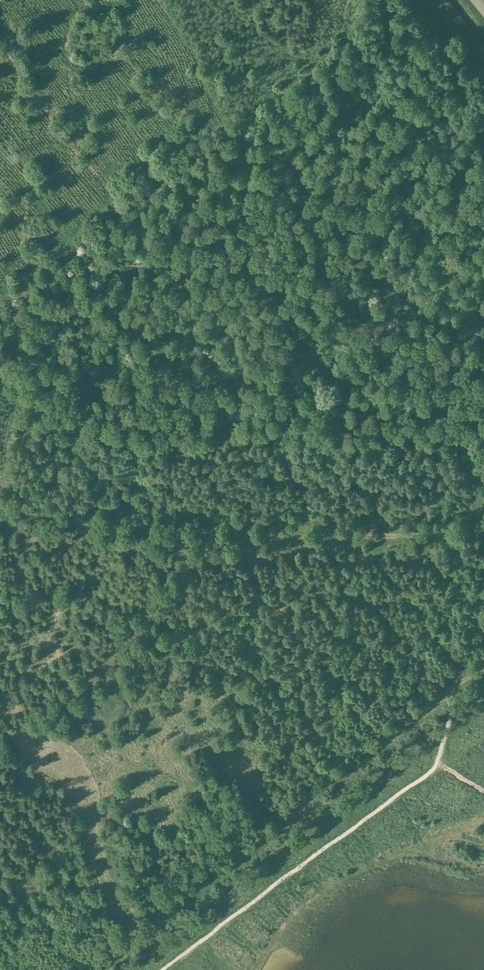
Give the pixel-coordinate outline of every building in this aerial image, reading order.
[(370,873),(377,883),(383,879),(375,869),(370,873)]
